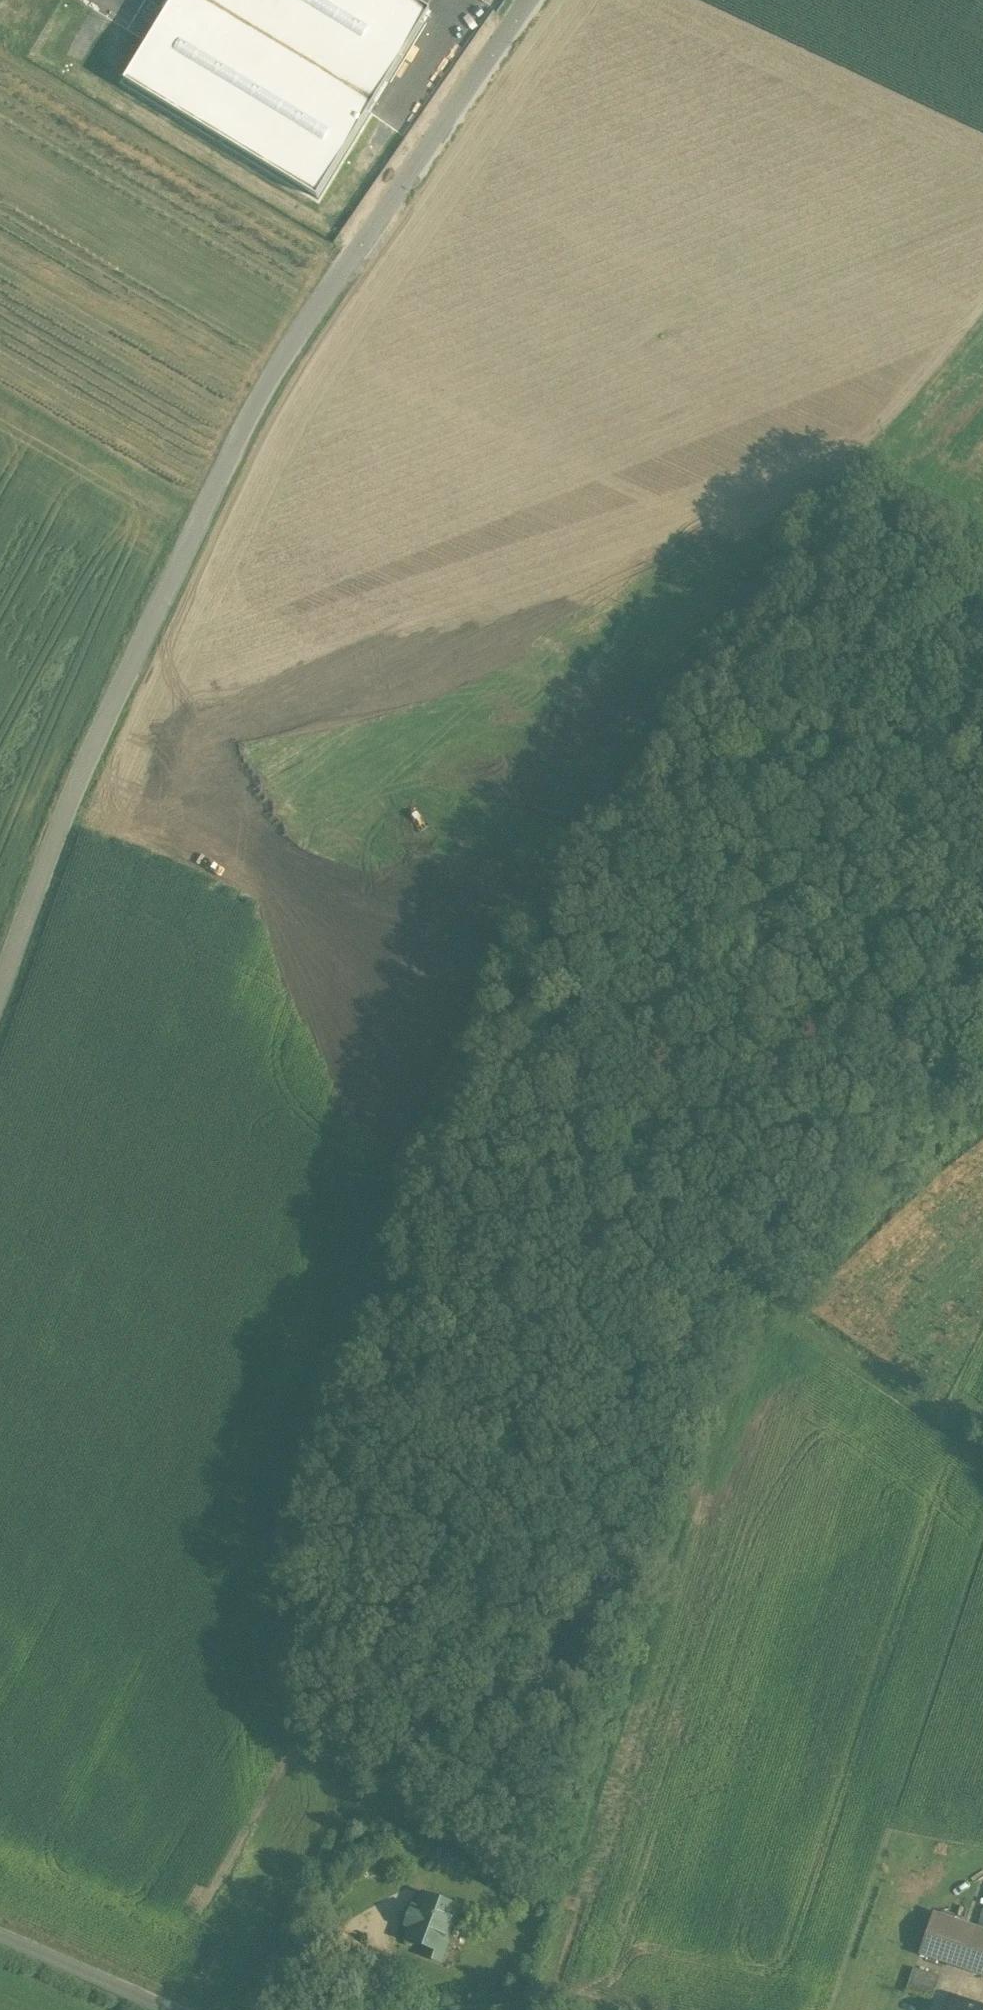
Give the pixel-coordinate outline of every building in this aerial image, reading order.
[(411,0),(175,0),(125,82),(318,198),(431,12),(411,0)] [(414,1910),(409,1924),(411,1925),(413,1928),(409,1939),(429,1947),(425,1955),(441,1961),(448,1943),(444,1942),(457,1907),(426,1894),(420,1909),(416,1911),(414,1910)] [(932,1906),(918,1949),(982,1971),(982,1900),(976,1921),(932,1906)] [(416,1911),(420,1909),(415,1907),(414,1907),(412,1908),(410,1910),(408,1912),(407,1913),(406,1916),(406,1918),(406,1921),(406,1924),(407,1925),(408,1926),(413,1928),(411,1925),(409,1924),(414,1910),(416,1911)] [(937,1968),(913,1960),(904,1985),(928,1993),(937,1968)] [(955,1987),(947,2009),(982,2009),(982,1996),(955,1987)]
